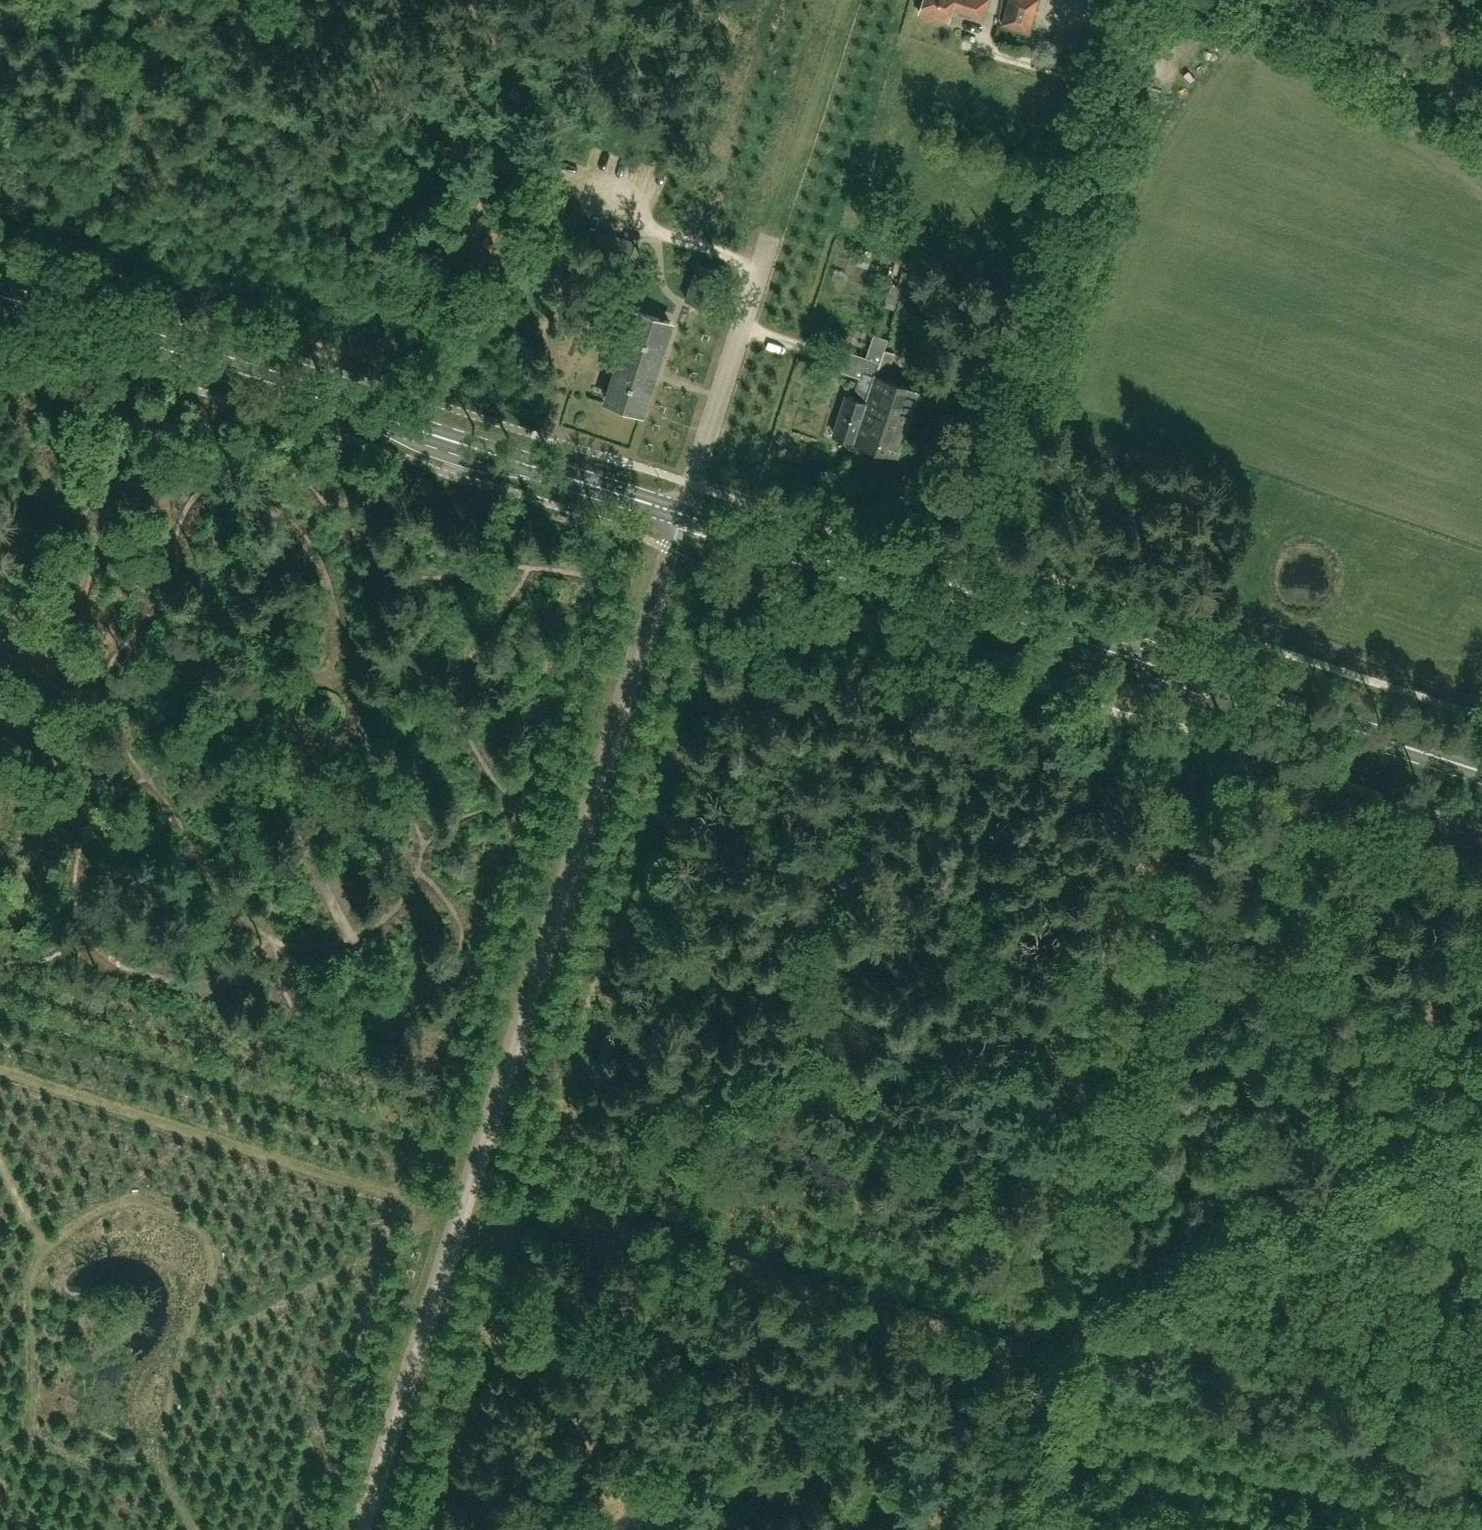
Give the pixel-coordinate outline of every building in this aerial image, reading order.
[(919,12),(948,21),(951,9),(983,18),(989,0),(923,0),(919,12)] [(1003,25),(1029,33),(1039,0),(1011,0),(1003,25)] [(699,264),(687,301),(712,308),(723,272),(699,264)] [(637,312),(609,403),(643,413),(671,322),(637,312)] [(847,396),(834,435),(861,444),(872,413),(866,411),(889,339),(874,334),(866,358),(849,353),(842,372),(861,378),(857,391),(861,392),(859,400),(847,396)] [(889,339),(866,411),(872,413),(861,444),(898,456),(920,390),(887,379),(899,342),(889,339)]
